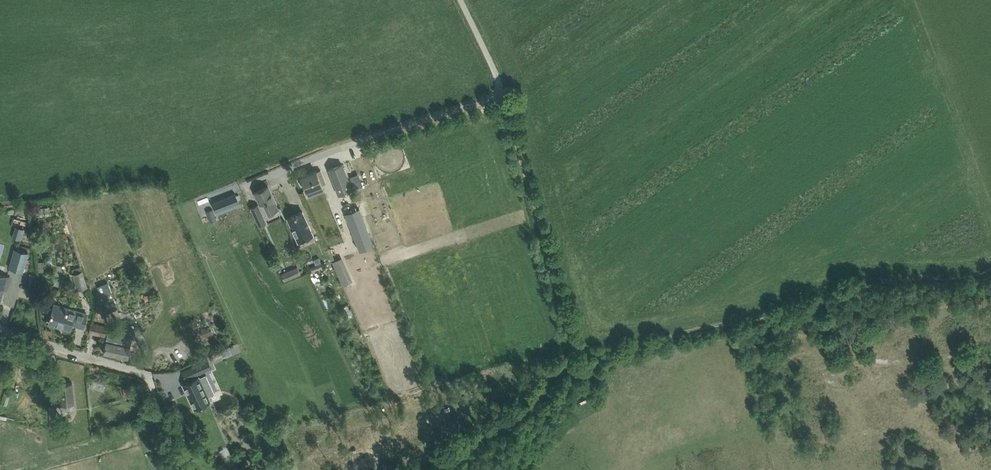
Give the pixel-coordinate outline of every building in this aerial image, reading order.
[(342,163),(329,169),(337,193),(352,188),(342,163)] [(316,171),(300,176),(306,190),(325,183),(321,172),(317,173),(316,171)] [(356,174),(350,176),(355,188),(361,186),(356,174)] [(268,186),(254,192),(259,203),(263,202),(268,213),(278,209),(268,186)] [(235,193),(218,200),(222,210),(228,208),(226,204),(237,199),(235,193)] [(48,194),(34,195),(35,204),(48,204),(48,194)] [(259,226),(266,223),(257,204),(250,207),(259,226)] [(359,208),(345,213),(359,251),(373,245),(359,208)] [(302,212),(289,218),(298,240),(312,235),(302,212)] [(26,234),(29,224),(22,222),(19,232),(26,234)] [(333,244),(334,250),(349,247),(348,241),(333,244)] [(22,271),(28,252),(14,248),(9,268),(22,271)] [(339,259),(333,261),(343,284),(352,280),(344,263),(341,264),(339,259)] [(323,261),(309,267),(311,271),(325,265),(323,261)] [(297,266),(280,273),(284,281),(300,274),(297,266)] [(82,271),(72,274),(77,291),(87,288),(82,271)] [(3,291),(6,291),(10,278),(0,275),(0,301),(3,291)] [(119,307),(108,281),(97,286),(108,312),(119,307)] [(22,294),(12,292),(10,301),(20,304),(22,294)] [(335,304),(336,298),(328,296),(327,302),(335,304)] [(352,314),(358,312),(354,301),(348,303),(352,314)] [(16,314),(16,304),(8,303),(8,314),(16,314)] [(54,304),(52,312),(49,322),(61,325),(61,327),(69,330),(71,323),(83,327),(87,313),(54,304)] [(107,326),(91,323),(89,333),(105,336),(107,326)] [(108,332),(105,342),(103,352),(128,358),(132,338),(108,332)] [(207,359),(193,366),(197,375),(211,368),(207,359)] [(198,376),(182,384),(184,387),(194,409),(199,406),(210,401),(208,396),(215,393),(210,384),(203,387),(198,376)] [(61,405),(62,411),(74,410),(74,403),(75,402),(72,385),(58,387),(60,400),(61,405)] [(127,386),(122,387),(125,396),(132,395),(130,385),(127,386)] [(232,411),(236,401),(224,396),(220,406),(232,411)] [(57,414),(49,415),(50,427),(58,426),(57,414)]
